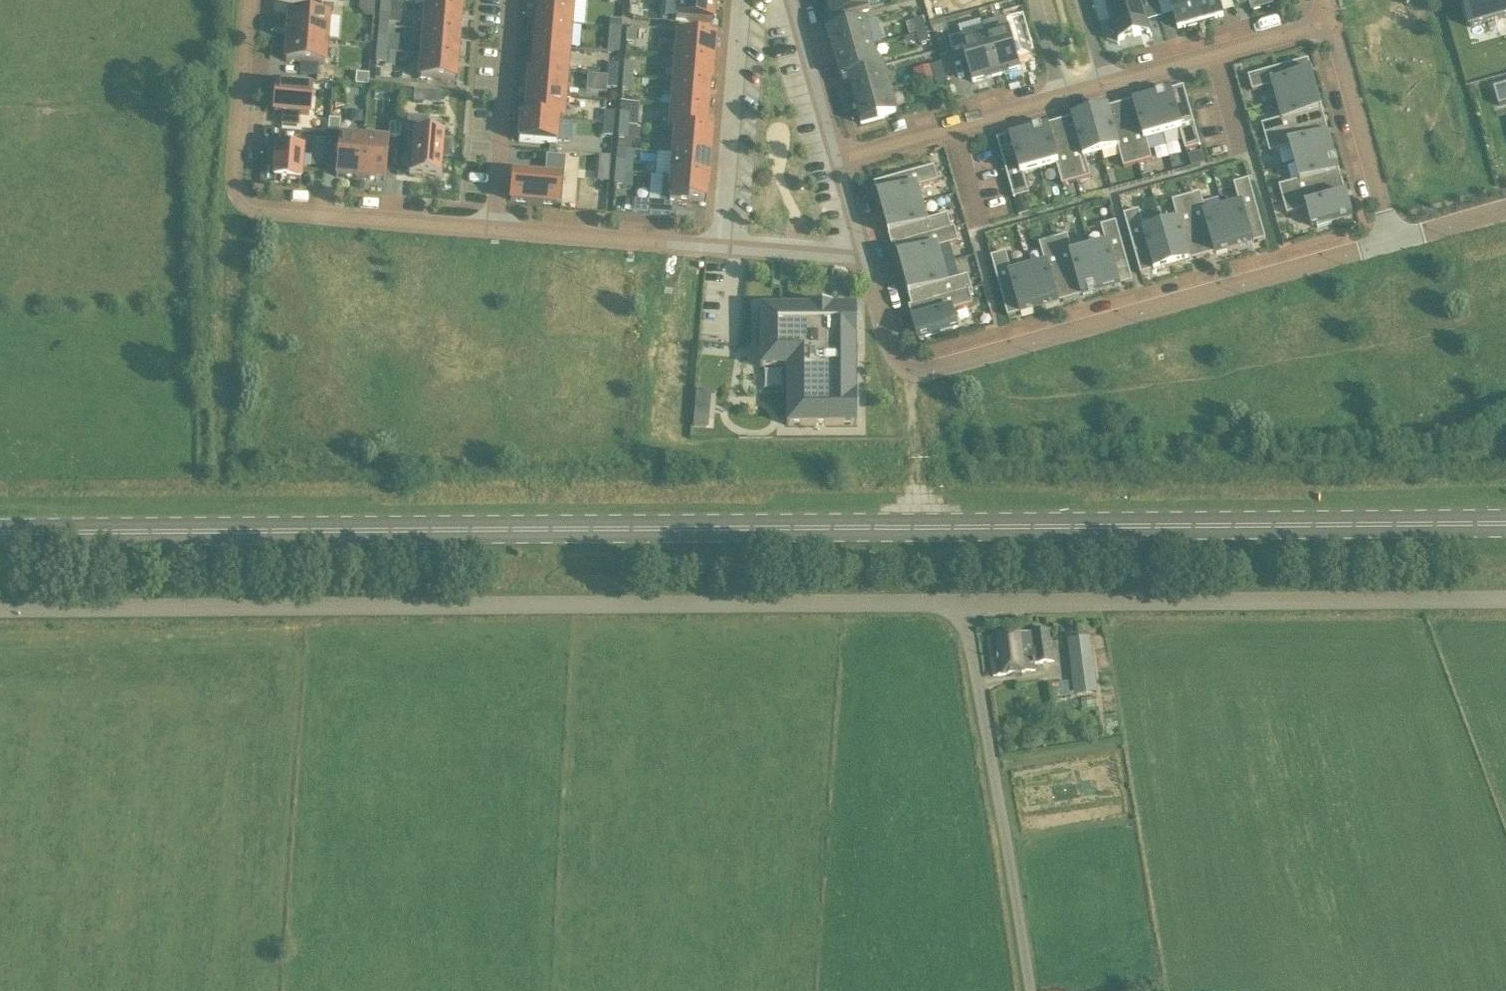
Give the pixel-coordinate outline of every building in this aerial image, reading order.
[(426,6),(462,9),(463,0),(426,0),(426,6)] [(533,21),(570,24),(572,0),(535,0),(533,21)] [(675,20),(712,23),(713,0),(677,0),(675,20)] [(868,0),(830,0),(835,20),(870,10),(868,0)] [(1106,1),(1117,41),(1150,31),(1147,20),(1161,16),(1158,4),(1157,0),(1111,0),(1106,1)] [(1194,0),(1157,0),(1158,4),(1170,0),(1178,29),(1201,23),(1194,0)] [(1201,23),(1223,16),(1219,0),(1194,0),(1201,23)] [(1251,12),(1273,6),(1272,0),(1248,0),(1251,12)] [(1471,27),(1505,17),(1505,0),(1463,0),(1471,27)] [(289,12),(287,37),(290,37),(326,40),(329,3),(318,2),(317,14),(289,12)] [(389,3),(380,2),(379,14),(388,15),(389,3)] [(462,9),(426,6),(424,30),(460,33),(462,9)] [(609,28),(621,29),(622,20),(610,19),(609,28)] [(917,33),(926,30),(922,19),(914,21),(917,33)] [(570,24),(533,21),(531,45),(568,48),(570,24)] [(837,55),(872,45),(865,21),(830,31),(837,55)] [(917,33),(914,21),(906,23),(907,29),(909,35),(913,34),(917,33)] [(1009,31),(986,38),(985,38),(995,76),(1019,69),(1011,39),(1022,36),(1018,24),(1007,27),(1009,31)] [(621,29),(609,28),(608,37),(620,38),(621,29)] [(460,33),(424,30),(422,54),(458,57),(460,33)] [(929,42),(926,30),(917,33),(920,44),(929,42)] [(710,61),(712,61),(714,36),(678,33),(676,58),(710,61)] [(985,38),(986,38),(985,33),(960,40),(959,35),(948,38),(953,56),(963,53),(972,83),(995,76),(985,38)] [(290,37),(287,37),(285,62),(298,63),(317,64),(324,65),(326,40),(290,37)] [(377,38),(376,50),(385,51),(386,39),(377,38)] [(634,54),(635,42),(626,42),(625,54),(634,54)] [(531,45),(529,69),(566,72),(568,48),(531,45)] [(878,67),(872,45),(837,55),(843,79),(848,78),(848,77),(878,68),(878,67)] [(385,51),(376,50),(375,62),(384,63),(385,51)] [(458,57),(422,54),(420,79),(456,82),(458,57)] [(676,58),(674,82),(675,82),(710,85),(712,61),(710,61),(676,58)] [(1316,91),(1308,60),(1248,76),(1249,78),(1252,91),(1273,86),(1277,102),(1316,91)] [(316,76),(317,64),(298,63),(297,75),(316,76)] [(936,77),(944,75),(941,63),(933,66),(936,77)] [(608,76),(617,77),(618,65),(609,64),(608,76)] [(623,78),(632,78),(633,66),(624,66),(623,78)] [(878,67),(878,68),(848,77),(848,78),(854,100),(889,90),(883,66),(878,67)] [(915,72),(918,82),(935,77),(932,67),(915,72)] [(529,69),(527,93),(564,96),(566,72),(529,69)] [(355,74),(354,85),(367,86),(368,75),(355,74)] [(948,86),(944,75),(936,77),(939,89),(948,86)] [(617,77),(608,76),(607,88),(616,89),(617,77)] [(632,78),(623,78),(622,90),(631,90),(632,78)] [(285,80),(284,87),(310,89),(311,82),(285,80)] [(674,82),(672,106),(708,109),(710,85),(675,82),(674,82)] [(1493,88),(1499,106),(1505,104),(1505,84),(1493,88)] [(309,115),(311,89),(310,89),(284,87),(275,86),(273,112),(309,115)] [(1200,146),(1183,86),(1152,95),(1163,135),(1180,130),(1185,151),(1200,146)] [(889,90),(854,100),(861,124),(896,114),(889,90)] [(422,91),(413,91),(413,103),(422,103),(422,91)] [(1325,122),(1316,91),(1277,102),(1282,119),(1262,125),(1266,139),(1325,122)] [(527,93),(525,116),(525,117),(557,120),(557,121),(562,121),(564,96),(527,93)] [(1163,135),(1152,95),(1121,104),(1138,164),(1152,160),(1146,139),(1163,135)] [(1138,164),(1121,104),(1090,113),(1101,152),(1118,147),(1124,168),(1138,164)] [(708,109),(672,106),(669,131),(674,131),(674,130),(706,133),(706,131),(708,109)] [(604,124),(613,124),(614,113),(605,112),(604,124)] [(619,125),(628,126),(629,114),(620,113),(619,125)] [(1101,152),(1090,113),(1059,121),(1076,181),(1090,177),(1085,157),(1101,152)] [(525,117),(525,116),(521,116),(519,142),(555,145),(557,121),(557,120),(525,117)] [(442,140),(443,135),(427,134),(428,119),(408,117),(407,133),(414,134),(410,176),(439,179),(441,158),(450,159),(452,141),(442,140)] [(341,121),(329,120),(328,132),(339,133),(341,121)] [(1076,181),(1059,121),(1029,130),(1040,169),(1056,165),(1062,185),(1076,181)] [(1334,153),(1325,122),(1266,139),(1269,153),(1290,147),(1295,164),(1334,153)] [(613,124),(604,124),(603,136),(612,136),(613,124)] [(400,126),(389,125),(388,137),(399,138),(400,126)] [(628,126),(619,125),(618,137),(627,138),(628,126)] [(674,131),(672,153),(709,156),(711,132),(706,131),(706,133),(674,130),(674,131)] [(1040,169),(1029,130),(997,139),(1014,199),(1025,196),(1029,194),(1023,174),(1040,169)] [(360,178),(363,140),(338,137),(335,176),(360,178)] [(324,139),(313,138),(312,151),(323,152),(324,139)] [(388,142),(363,140),(360,178),(385,180),(388,142)] [(299,180),(302,150),(276,147),(273,178),(299,180)] [(1188,156),(1191,167),(1202,163),(1199,152),(1188,156)] [(672,153),(670,177),(707,180),(709,156),(672,153)] [(1343,183),(1334,153),(1295,164),(1299,181),(1279,186),(1283,200),(1343,183)] [(561,205),(565,158),(546,156),(544,177),(512,174),(510,201),(561,205)] [(610,157),(599,156),(598,168),(609,169),(610,157)] [(616,161),(615,173),(624,174),(625,162),(616,161)] [(923,204),(918,187),(938,181),(935,168),(934,166),(874,183),(883,215),(923,204)] [(272,169),(263,168),(262,181),(271,182),(272,169)] [(624,174),(615,173),(614,185),(623,186),(624,174)] [(676,204),(705,206),(707,181),(663,177),(660,203),(648,202),(647,214),(675,216),(676,204)] [(1266,239),(1249,179),(1247,180),(1234,184),(1239,204),(1223,209),(1234,248),(1266,239)] [(1352,215),(1343,183),(1283,200),(1287,215),(1307,209),(1312,226),(1316,225),(1317,228),(1331,224),(1330,221),(1352,215)] [(1234,248),(1223,209),(1206,214),(1200,193),(1186,197),(1203,257),(1234,248)] [(1025,196),(1014,199),(1019,215),(1030,212),(1025,196)] [(1203,257),(1186,197),(1172,201),(1178,221),(1161,226),(1172,266),(1203,257)] [(634,212),(635,200),(627,199),(626,211),(634,212)] [(892,246),(955,228),(954,227),(952,228),(948,215),(927,220),(923,204),(883,215),(892,246)] [(1172,266),(1161,226),(1145,231),(1139,210),(1125,214),(1124,214),(1141,274),(1172,266)] [(1133,282),(1116,222),(1101,226),(1107,246),(1090,251),(1101,291),(1133,282)] [(943,264),(938,248),(959,242),(955,228),(892,246),(895,246),(903,275),(943,264)] [(1101,291),(1090,251),(1073,256),(1067,235),(1053,239),(1070,299),(1101,291)] [(1070,299),(1053,239),(1039,243),(1045,264),(1028,268),(1039,308),(1070,299)] [(1039,308),(1028,268),(1012,273),(1006,253),(992,256),(991,257),(1008,317),(1039,308)] [(909,307),(972,290),(968,275),(947,281),(943,264),(903,275),(912,306),(909,306),(909,307)] [(952,310),(973,305),(969,291),(972,290),(909,307),(918,338),(957,327),(952,310)] [(831,308),(831,306),(808,306),(808,308),(759,308),(760,368),(786,368),(786,426),(856,425),(856,394),(854,394),(854,339),(856,339),(856,308),(831,308)] [(706,404),(694,403),(693,414),(705,415),(706,404)] [(649,427),(648,439),(657,439),(657,427),(649,427)] [(657,427),(657,439),(665,439),(664,427),(657,427)] [(664,427),(665,439),(673,439),(673,427),(664,427)] [(673,427),(673,439),(680,439),(681,427),(673,427)] [(1050,629),(988,638),(993,677),(1035,671),(1034,665),(1055,662),(1050,629)] [(1075,695),(1097,693),(1093,668),(1095,669),(1090,637),(1071,639),(1067,639),(1068,646),(1075,695)] [(1053,698),(1070,695),(1069,682),(1052,684),(1053,698)]
